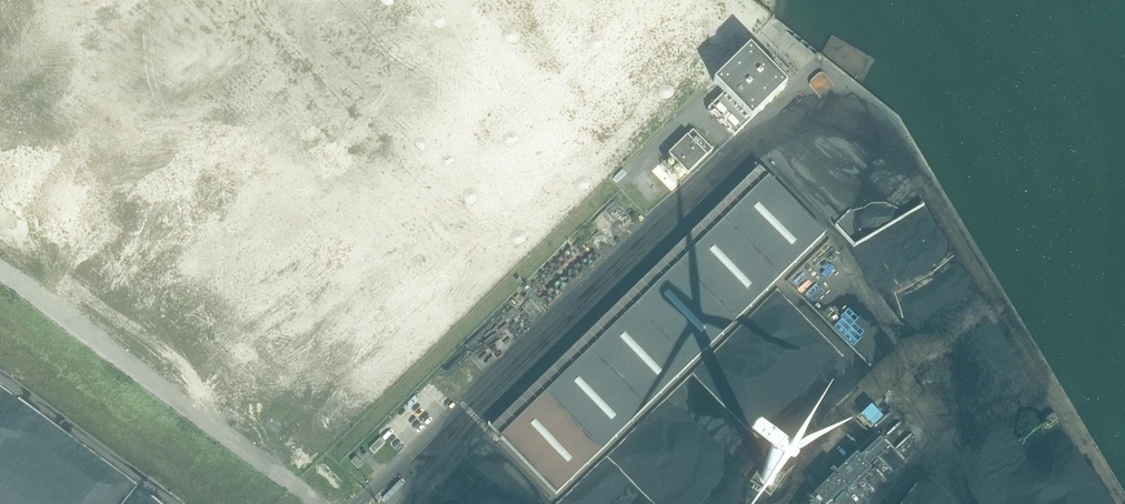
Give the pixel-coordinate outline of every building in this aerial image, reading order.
[(734,136),(786,85),(749,47),(713,82),(724,93),(708,109),(734,136)] [(837,92),(845,96),(848,90),(840,86),(837,92)] [(712,150),(693,130),(668,154),(687,174),(712,150)] [(500,437),(556,494),(824,234),(768,177),(500,437)] [(616,239),(635,214),(619,202),(610,214),(600,206),(592,216),(600,222),(590,236),(597,242),(605,231),(616,239)] [(877,402),(883,394),(878,389),(871,398),(877,402)] [(394,434),(403,443),(426,420),(416,411),(394,434)] [(860,426),(842,432),(846,445),(864,439),(860,426)] [(368,442),(374,447),(385,436),(380,431),(368,442)] [(361,451),(364,457),(371,453),(368,447),(361,451)] [(358,463),(364,457),(356,449),(350,455),(358,463)] [(761,476),(761,478),(761,479),(762,481),(762,482),(764,483),(765,484),(767,484),(769,484),(770,484),(772,483),(773,482),(774,480),(774,479),(774,477),(774,475),(773,474),(772,473),(770,472),(769,471),(767,471),(765,471),(764,472),(763,473),(762,474),(761,476)]
